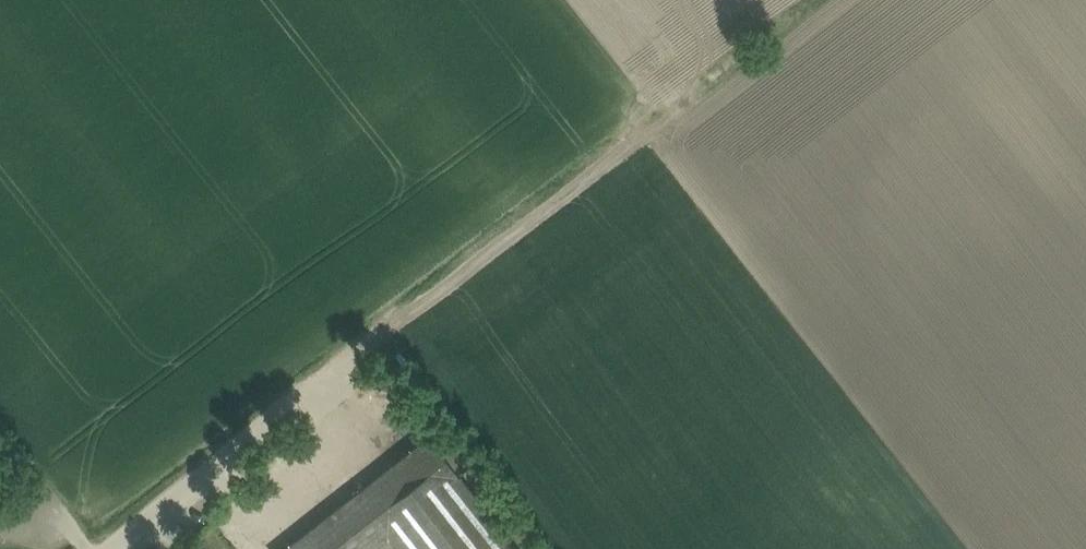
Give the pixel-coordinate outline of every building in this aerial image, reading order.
[(477,498),(433,441),(293,548),(408,548),(477,498)] [(477,498),(408,548),(516,548),(477,498)]
